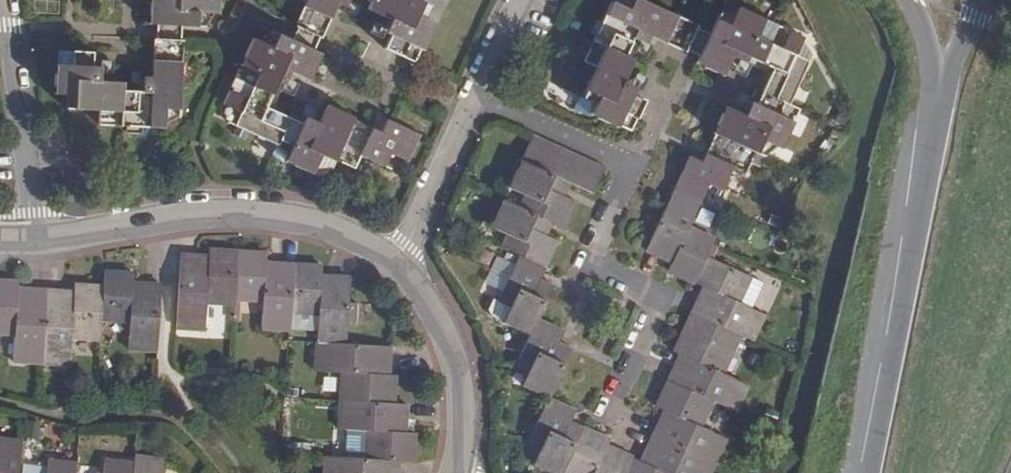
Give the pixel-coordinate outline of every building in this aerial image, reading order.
[(218,0),(149,0),(148,24),(155,25),(180,26),(204,28),(205,13),(218,14),(218,0)] [(294,26),(296,27),(307,33),(317,13),(330,19),(339,0),(306,0),(294,26)] [(391,52),(417,64),(434,24),(423,18),(429,6),(416,0),(371,0),(370,2),(366,9),(395,23),(390,35),(398,40),(391,52)] [(623,57),(635,31),(665,44),(671,31),(691,40),(696,28),(697,27),(639,0),(624,0),(620,7),(609,2),(591,42),(623,57)] [(719,14),(709,34),(699,56),(696,64),(722,77),(734,51),(747,57),(755,39),(768,45),(777,26),(737,8),(736,10),(732,21),(719,14)] [(721,8),(719,14),(732,21),(736,10),(721,8)] [(321,39),(330,19),(317,13),(307,33),(319,38),(321,39)] [(179,40),(180,26),(155,25),(155,39),(168,39),(179,40)] [(755,39),(747,57),(772,69),(761,93),(774,99),(788,105),(810,55),(798,50),(803,38),(777,26),(768,45),(755,39)] [(307,33),(296,27),(290,41),(313,51),(319,38),(307,33)] [(709,34),(696,28),(691,40),(686,50),(699,56),(709,34)] [(313,51),(290,41),(269,31),(263,44),(251,39),(233,78),(253,87),(258,74),(277,82),(283,70),(308,81),(320,54),(313,51)] [(254,32),(251,39),(263,44),(269,31),(254,32)] [(671,31),(665,44),(685,53),(686,50),(691,40),(671,31)] [(384,48),(391,52),(398,40),(390,35),(384,48)] [(168,39),(155,39),(153,38),(152,61),(166,62),(168,39)] [(803,38),(798,50),(810,55),(813,49),(803,38)] [(183,40),(179,40),(168,39),(166,62),(152,61),(150,93),(122,91),(120,127),(163,129),(165,116),(178,117),(183,40)] [(626,103),(630,95),(618,89),(631,61),(623,57),(591,42),(582,62),(595,68),(580,98),(594,105),(589,114),(588,116),(628,135),(639,110),(626,103)] [(98,125),(120,127),(122,91),(122,83),(90,81),(91,67),(81,66),(82,53),(56,50),(53,94),(66,95),(65,106),(65,109),(98,111),(98,125)] [(92,53),(82,53),(81,66),(91,67),(92,53)] [(253,87),(233,78),(222,104),(233,109),(227,123),(277,146),(284,130),(289,119),(265,108),(277,82),(258,74),(253,87)] [(749,103),(758,108),(767,112),(774,99),(761,93),(755,90),(749,103)] [(66,95),(53,94),(53,101),(65,106),(66,95)] [(643,101),(630,95),(626,103),(639,110),(643,101)] [(587,118),(589,114),(594,105),(580,98),(578,97),(571,110),(587,118)] [(725,107),(712,134),(754,154),(762,157),(769,144),(781,150),(799,110),(788,105),(774,99),(767,112),(758,108),(752,120),(725,107)] [(334,160),(352,118),(326,106),(314,134),(301,128),(297,136),(284,130),(277,146),(272,156),(311,174),(312,173),(317,162),(330,168),(334,160)] [(297,136),(301,128),(305,119),(292,112),(289,119),(284,130),(297,136)] [(165,116),(163,129),(178,125),(178,117),(165,116)] [(381,131),(352,118),(334,160),(354,169),(360,156),(391,170),(397,158),(407,162),(420,136),(386,120),(381,131)] [(754,154),(712,134),(699,162),(688,157),(673,191),(701,203),(706,192),(719,197),(733,168),(745,174),(754,154)] [(584,192),(596,165),(584,159),(571,154),(558,148),(545,142),(532,136),(520,162),(569,185),(584,192)] [(781,150),(769,144),(762,157),(769,161),(781,150)] [(312,173),(330,168),(317,162),(312,173)] [(569,185),(520,162),(508,189),(523,196),(517,208),(551,224),(562,229),(574,202),(564,197),(569,185)] [(701,203),(673,191),(646,250),(671,263),(667,272),(694,283),(706,257),(713,241),(689,228),(701,203)] [(551,224),(517,208),(502,201),(490,228),(505,235),(499,248),(517,257),(545,269),(557,242),(546,236),(551,224)] [(235,304),(236,299),(238,251),(210,249),(210,257),(182,254),(180,285),(177,328),(206,329),(207,302),(235,304)] [(291,330),(291,312),(294,264),(267,262),(267,252),(238,251),(236,299),(263,301),(262,328),(291,330)] [(540,281),(545,269),(517,257),(497,301),(510,308),(503,323),(530,337),(537,320),(552,287),(540,281)] [(706,257),(694,283),(702,287),(691,313),(739,335),(751,340),(763,315),(737,303),(748,277),(706,257)] [(318,331),(318,342),(347,343),(349,322),(350,304),(351,277),(323,276),(323,266),(294,264),(291,312),(320,314),(318,331)] [(105,271),(104,286),(102,319),(131,321),(129,348),(158,350),(161,285),(134,283),(134,273),(105,271)] [(16,334),(14,361),(42,363),(47,289),(19,287),(20,281),(0,280),(0,333),(16,334)] [(75,290),(47,289),(42,363),(71,364),(73,337),(101,338),(102,319),(104,286),(76,284),(75,290)] [(510,308),(497,301),(490,298),(484,310),(489,317),(503,323),(510,308)] [(350,304),(349,322),(358,322),(359,305),(350,304)] [(207,337),(226,338),(227,306),(208,306),(207,337)] [(291,330),(318,331),(320,314),(291,312),(291,330)] [(733,349),(739,335),(691,313),(673,352),(679,354),(666,381),(711,401),(734,411),(745,385),(717,371),(729,346),(733,349)] [(564,333),(537,320),(530,337),(517,365),(529,371),(522,387),(549,399),(571,350),(558,344),(564,333)] [(347,343),(318,342),(315,371),(343,372),(341,400),(394,403),(396,375),(389,375),(391,346),(347,343)] [(699,426),(711,401),(666,381),(655,407),(664,411),(653,437),(712,465),(724,439),(699,426)] [(549,399),(527,443),(541,450),(534,465),(551,472),(563,472),(583,429),(569,422),(575,411),(549,399)] [(394,403),(341,400),(340,429),(368,430),(366,458),(399,460),(414,461),(415,432),(406,432),(408,404),(394,403)] [(563,472),(626,472),(632,458),(607,446),(610,441),(583,429),(563,472)] [(712,465),(653,437),(641,462),(632,458),(626,472),(709,472),(712,465)] [(22,441),(0,439),(0,472),(18,472),(22,441)] [(366,458),(326,456),(325,472),(398,472),(399,460),(366,458)] [(163,462),(135,458),(134,464),(133,472),(162,472),(163,462)] [(77,463),(48,459),(47,472),(75,472),(77,463)] [(134,464),(105,460),(103,472),(133,472),(134,464)]
